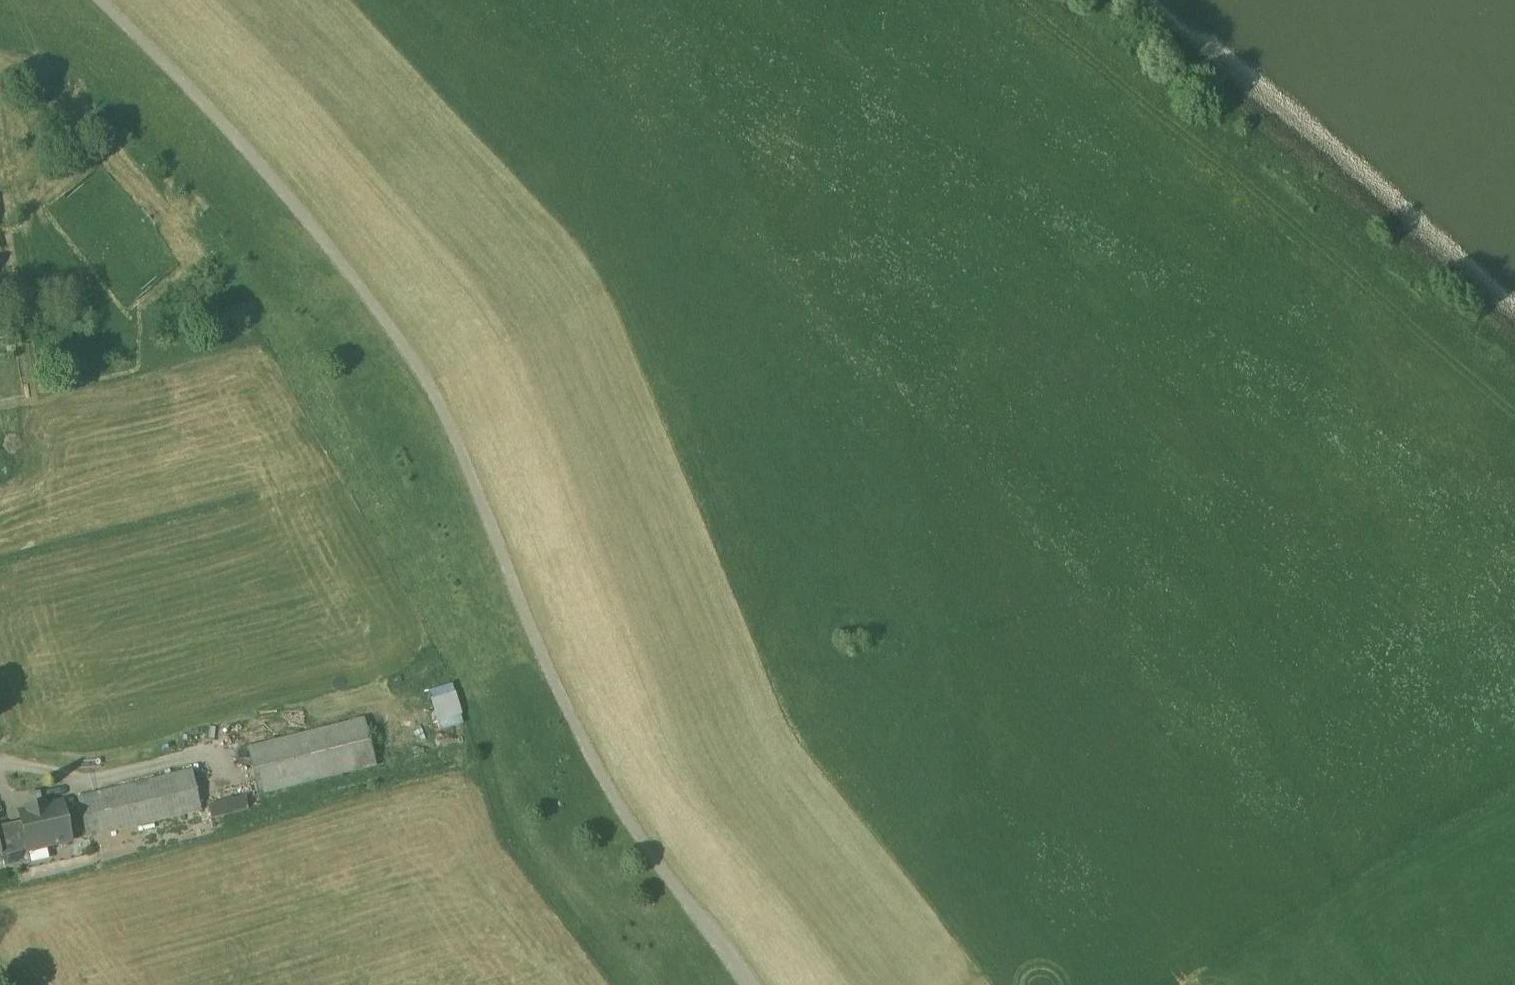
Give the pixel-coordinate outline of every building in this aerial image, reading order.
[(453,684),(429,691),(439,731),(463,725),(453,684)] [(363,722),(249,751),(260,796),(375,767),(363,722)] [(192,772),(77,800),(87,840),(201,812),(192,772)] [(208,805),(211,818),(248,809),(246,797),(208,805)] [(62,807),(44,811),(44,807),(27,810),(28,814),(19,816),(21,824),(27,851),(70,841),(62,807)] [(0,828),(0,848),(2,856),(1,856),(4,870),(30,864),(27,851),(21,824),(0,828)]
